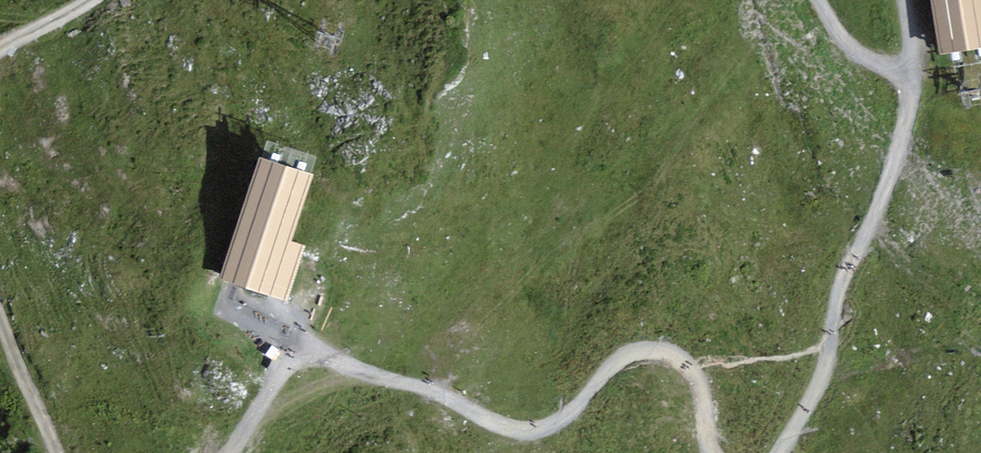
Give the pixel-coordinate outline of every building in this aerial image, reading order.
[(927,68),(980,60),(980,0),(916,0),(927,68)] [(316,251),(303,247),(327,179),(302,170),(275,160),(232,278),(298,302),(316,251)]
